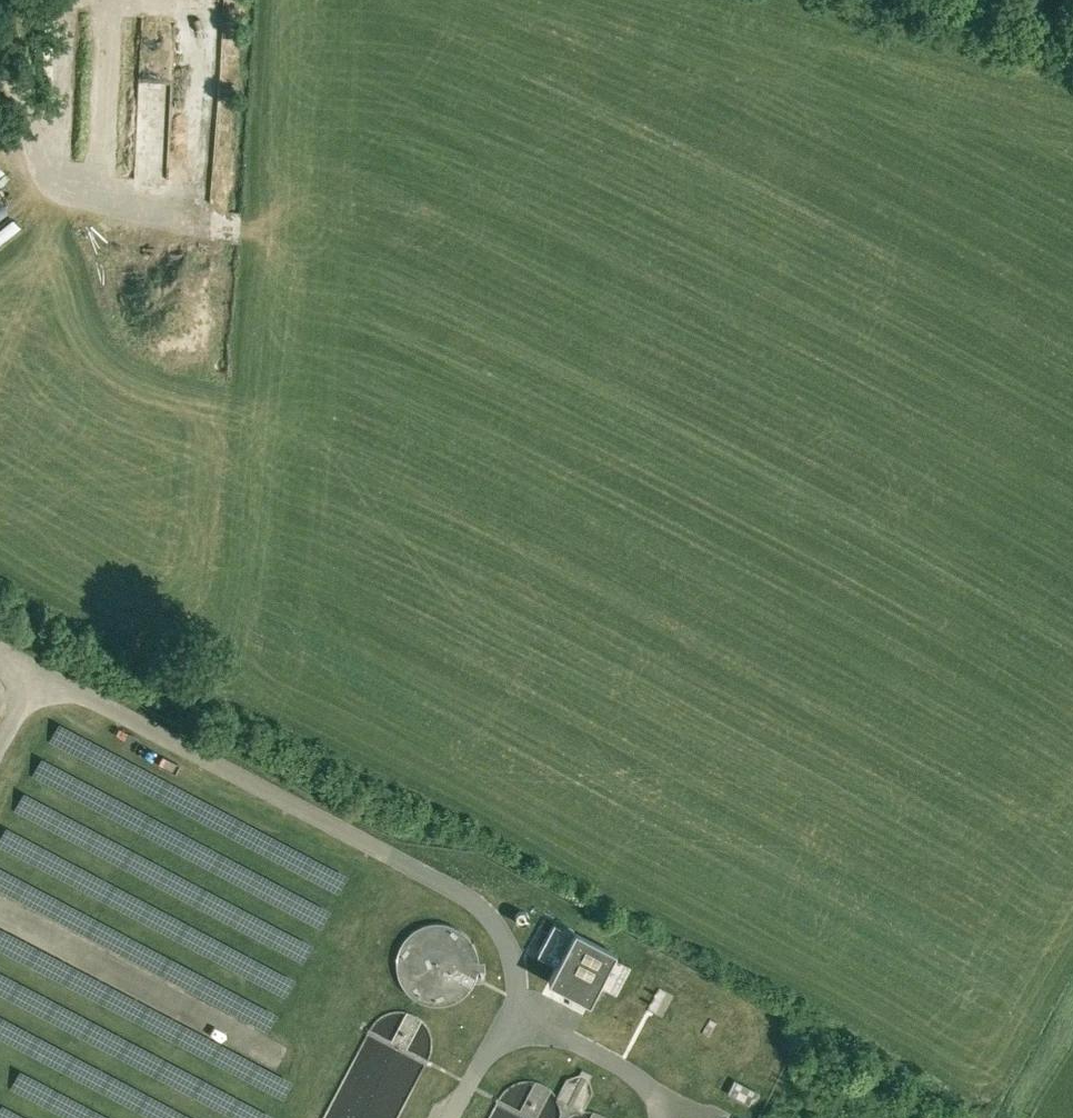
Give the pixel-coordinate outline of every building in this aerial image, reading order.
[(82,63),(58,64),(59,75),(82,74),(82,63)] [(0,202),(0,244),(21,228),(0,202)] [(416,998),(428,1002),(443,1001),(456,995),(467,985),(471,977),(474,972),(476,958),(473,945),(467,934),(458,925),(447,919),(434,917),(421,918),(410,924),(400,932),(393,944),(390,956),(391,969),(396,981),(405,991),(416,998)] [(536,954),(538,955),(556,965),(548,981),(589,1002),(599,984),(616,993),(630,965),(616,957),(614,961),(567,937),(570,931),(553,922),(538,951),(536,954)]
